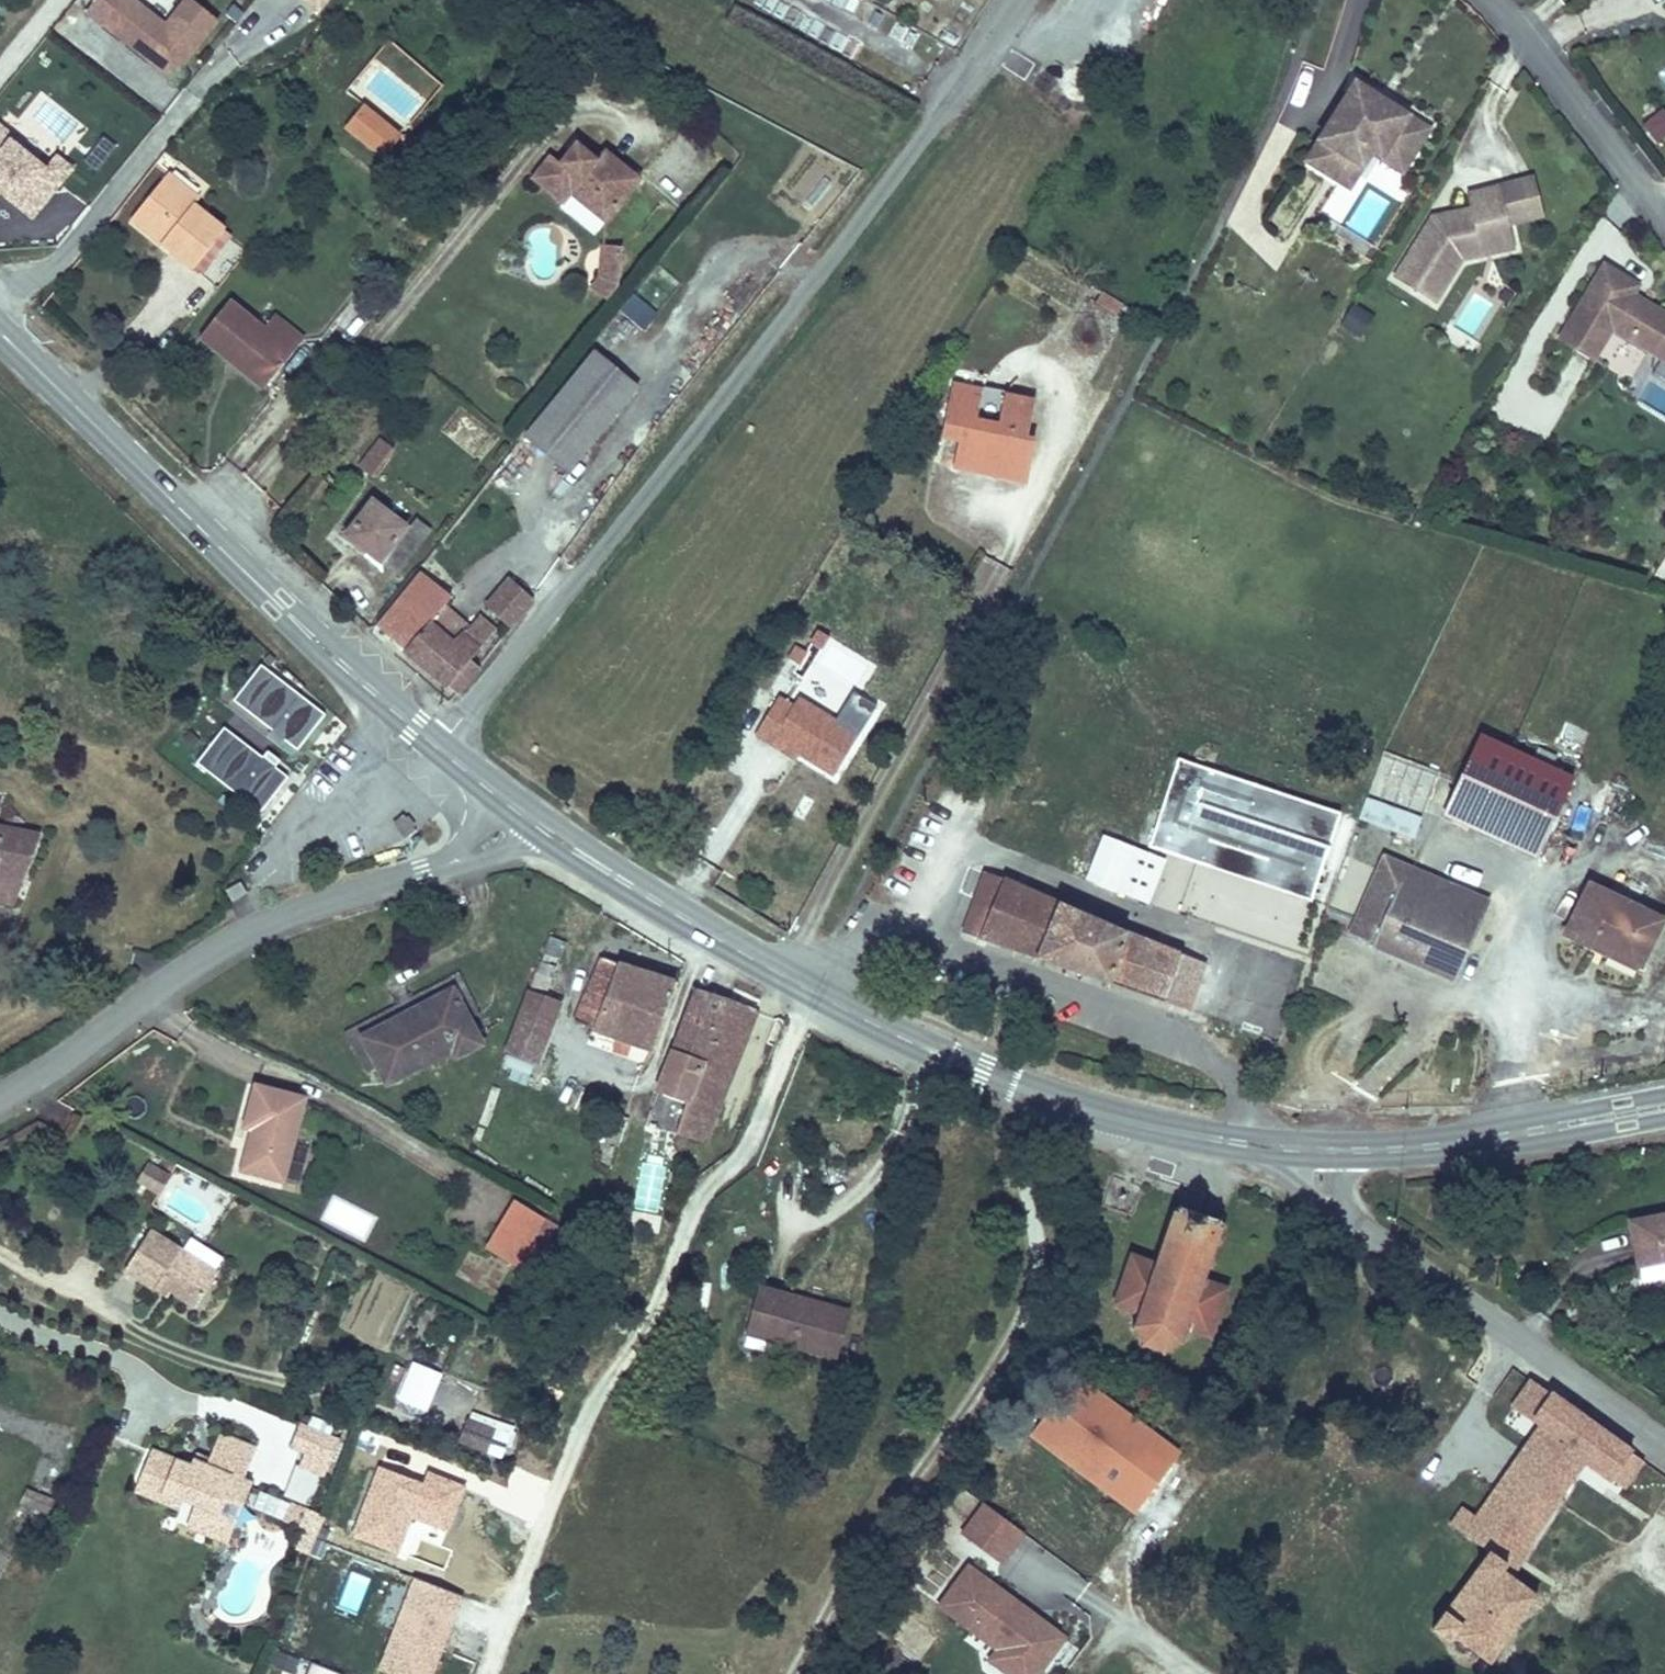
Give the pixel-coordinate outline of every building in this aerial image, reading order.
[(173,83),(219,25),(187,0),(186,0),(165,26),(133,0),(99,0),(86,16),(173,83)] [(8,9),(0,4),(0,23),(8,9)] [(444,87),(389,42),(375,59),(429,105),(444,87)] [(1356,86),(1343,107),(1356,114),(1356,111),(1358,107),(1362,105),(1366,104),(1370,105),(1373,107),(1375,112),(1373,118),(1380,121),(1389,106),(1356,86)] [(65,155),(86,124),(38,93),(17,124),(65,155)] [(1364,151),(1372,156),(1376,148),(1409,168),(1431,131),(1389,106),(1380,121),(1373,118),(1375,112),(1373,107),(1370,105),(1366,104),(1362,105),(1358,107),(1356,111),(1356,114),(1343,107),(1308,165),(1343,186),(1364,151)] [(365,107),(345,131),(383,163),(403,139),(365,107)] [(1662,111),(1644,127),(1660,145),(1664,140),(1664,114),(1662,111)] [(75,171),(56,155),(44,169),(9,141),(13,136),(0,125),(0,198),(0,197),(32,223),(75,171)] [(98,176),(117,146),(101,137),(83,166),(98,176)] [(563,207),(571,197),(606,225),(642,182),(606,152),(597,163),(576,146),(560,166),(549,157),(530,181),(563,207)] [(1409,168),(1376,148),(1372,156),(1404,175),(1409,168)] [(1351,191),(1372,156),(1364,151),(1343,186),(1351,191)] [(1531,173),(1496,182),(1505,220),(1506,225),(1542,216),(1531,173)] [(193,273),(194,271),(201,276),(231,239),(224,233),(226,231),(193,205),(199,198),(170,176),(135,219),(164,242),(160,247),(193,273)] [(1426,213),(1390,274),(1431,299),(1457,257),(1477,251),(1471,228),(1505,220),(1496,182),(1461,190),(1465,204),(1444,209),(1446,217),(1437,219),(1426,213)] [(1444,209),(1426,213),(1437,219),(1446,217),(1444,209)] [(160,247),(164,242),(135,219),(131,224),(160,247)] [(1506,225),(1505,220),(1471,228),(1477,251),(1511,243),(1506,225)] [(603,249),(601,277),(593,288),(609,301),(621,286),(623,250),(603,249)] [(1583,286),(1600,296),(1616,267),(1599,257),(1583,286)] [(1555,334),(1591,354),(1607,326),(1612,318),(1645,337),(1642,344),(1664,357),(1664,310),(1628,289),(1635,278),(1616,267),(1600,296),(1583,286),(1555,334)] [(1476,337),(1493,304),(1473,293),(1455,326),(1476,337)] [(630,295),(619,314),(645,330),(656,311),(630,295)] [(262,392),(294,352),(266,330),(232,302),(200,342),(262,392)] [(1374,315),(1356,304),(1342,327),(1361,338),(1374,315)] [(276,317),(266,330),(294,352),(304,339),(276,317)] [(1612,318),(1607,326),(1641,345),(1642,344),(1645,337),(1612,318)] [(1449,327),(1443,340),(1473,353),(1479,340),(1449,327)] [(522,440),(568,477),(639,389),(593,352),(522,440)] [(960,441),(957,461),(1001,470),(999,479),(1026,484),(1036,438),(1027,437),(1034,404),(955,388),(945,438),(960,441)] [(373,478),(393,452),(378,441),(359,468),(373,478)] [(955,470),(999,479),(1001,470),(957,461),(955,470)] [(342,539),(381,569),(384,565),(411,530),(372,500),(342,539)] [(433,533),(417,521),(411,530),(384,565),(399,577),(433,533)] [(437,620),(446,608),(453,600),(420,573),(375,628),(405,652),(399,659),(445,696),(450,690),(462,699),(483,673),(471,664),(497,632),(479,618),(471,628),(461,639),(437,620)] [(508,582),(485,610),(513,633),(536,604),(508,582)] [(461,639),(471,628),(446,608),(437,620),(461,639)] [(298,752),(326,716),(261,668),(234,704),(272,733),(267,740),(280,750),(285,743),(298,752)] [(836,775),(875,708),(853,695),(836,725),(802,699),(796,709),(778,699),(755,739),(769,747),(774,739),(802,756),(836,775)] [(196,767),(261,816),(289,779),(277,770),(282,763),(268,753),(263,759),(224,730),(196,767)] [(798,764),(802,756),(774,739),(769,747),(798,764)] [(1452,805),(1545,848),(1576,782),(1483,739),(1452,805)] [(1144,842),(1309,900),(1340,810),(1175,753),(1144,842)] [(1397,801),(1425,809),(1433,776),(1406,769),(1397,801)] [(1415,841),(1423,820),(1367,799),(1359,820),(1415,841)] [(1545,848),(1452,805),(1446,819),(1539,861),(1545,848)] [(406,839),(417,829),(404,815),(393,826),(406,839)] [(40,835),(0,827),(0,905),(14,909),(40,835)] [(1382,857),(1350,936),(1375,946),(1373,951),(1455,985),(1480,926),(1400,892),(1410,869),(1382,857)] [(1328,908),(1354,918),(1373,870),(1347,860),(1328,908)] [(1480,926),(1490,902),(1410,869),(1400,892),(1480,926)] [(1061,903),(985,875),(962,935),(1038,963),(1036,966),(1110,994),(1111,990),(1132,937),(1058,909),(1061,903)] [(240,885),(228,892),(234,902),(246,896),(240,885)] [(1641,978),(1664,927),(1664,921),(1590,885),(1563,941),(1641,978)] [(1189,1019),(1209,966),(1132,937),(1111,990),(1189,1019)] [(517,1072),(534,1078),(579,955),(543,943),(504,1051),(521,1056),(517,1072)] [(644,1016),(647,1006),(666,1013),(677,984),(597,960),(586,989),(626,1001),(623,1010),(644,1016)] [(484,1047),(452,986),(354,1033),(381,1087),(452,1051),(458,1060),(484,1047)] [(572,1031),(650,1056),(666,1013),(647,1006),(644,1016),(623,1010),(626,1001),(586,989),(572,1031)] [(657,1096),(687,1105),(721,1003),(691,994),(657,1096)] [(752,1013),(721,1003),(687,1105),(681,1123),(676,1139),(706,1148),(752,1013)] [(245,1131),(251,1132),(240,1175),(285,1187),(296,1144),(282,1140),(293,1097),(256,1088),(245,1131)] [(307,1100),(293,1097),(282,1140),(296,1144),(307,1100)] [(650,1112),(644,1129),(676,1139),(681,1123),(650,1112)] [(635,1227),(661,1229),(668,1163),(642,1160),(635,1227)] [(137,1185),(160,1197),(172,1176),(149,1164),(137,1185)] [(486,1251),(532,1279),(561,1232),(515,1204),(486,1251)] [(1215,1220),(1170,1205),(1151,1264),(1124,1254),(1109,1304),(1136,1312),(1129,1329),(1140,1347),(1156,1353),(1174,1345),(1180,1329),(1203,1337),(1222,1291),(1194,1280),(1215,1220)] [(1628,1224),(1637,1271),(1664,1266),(1664,1218),(1628,1224)] [(151,1292),(156,1285),(169,1293),(196,1311),(219,1276),(151,1231),(123,1274),(151,1292)] [(848,1308),(800,1295),(799,1299),(791,1297),(792,1292),(757,1282),(744,1330),(836,1354),(848,1308)] [(151,1292),(164,1301),(169,1293),(156,1285),(151,1292)] [(1025,1434),(1133,1514),(1180,1450),(1073,1370),(1025,1434)] [(1530,1382),(1510,1409),(1539,1429),(1475,1519),(1504,1539),(1491,1557),(1433,1639),(1451,1652),(1456,1645),(1491,1670),(1540,1601),(1512,1581),(1586,1469),(1612,1488),(1614,1485),(1625,1493),(1645,1465),(1633,1457),(1635,1454),(1553,1397),(1552,1398),(1530,1382)] [(457,1445),(503,1463),(516,1429),(471,1411),(457,1445)] [(295,1422),(288,1443),(305,1449),(300,1462),(321,1470),(334,1436),(295,1422)] [(216,1431),(210,1444),(247,1459),(253,1445),(216,1431)] [(206,1455),(203,1462),(190,1458),(187,1465),(149,1450),(136,1482),(181,1500),(191,1504),(186,1515),(203,1523),(214,1517),(231,1476),(239,1479),(247,1459),(210,1444),(206,1455)] [(193,1450),(190,1458),(203,1462),(206,1455),(193,1450)] [(248,1482),(239,1479),(231,1476),(214,1517),(203,1523),(186,1515),(182,1524),(224,1541),(248,1482)] [(136,1482),(133,1490),(177,1508),(181,1500),(136,1482)] [(249,1512),(284,1520),(288,1502),(253,1494),(249,1512)] [(959,1529),(1002,1562),(1024,1532),(980,1500),(959,1529)] [(284,1519),(297,1523),(303,1507),(290,1503),(284,1519)] [(303,1507),(297,1523),(304,1526),(298,1542),(298,1551),(305,1553),(321,1513),(303,1507)] [(1475,1519),(1462,1509),(1449,1528),(1491,1557),(1504,1539),(1475,1519)] [(1066,1635),(965,1560),(932,1603),(992,1647),(983,1659),(1004,1673),(1037,1673),(1066,1635)] [(415,1582),(381,1673),(435,1673),(463,1599),(415,1582)] [(902,1639),(927,1650),(934,1635),(910,1624),(902,1639)] [(312,1666),(309,1673),(333,1673),(312,1666)]
